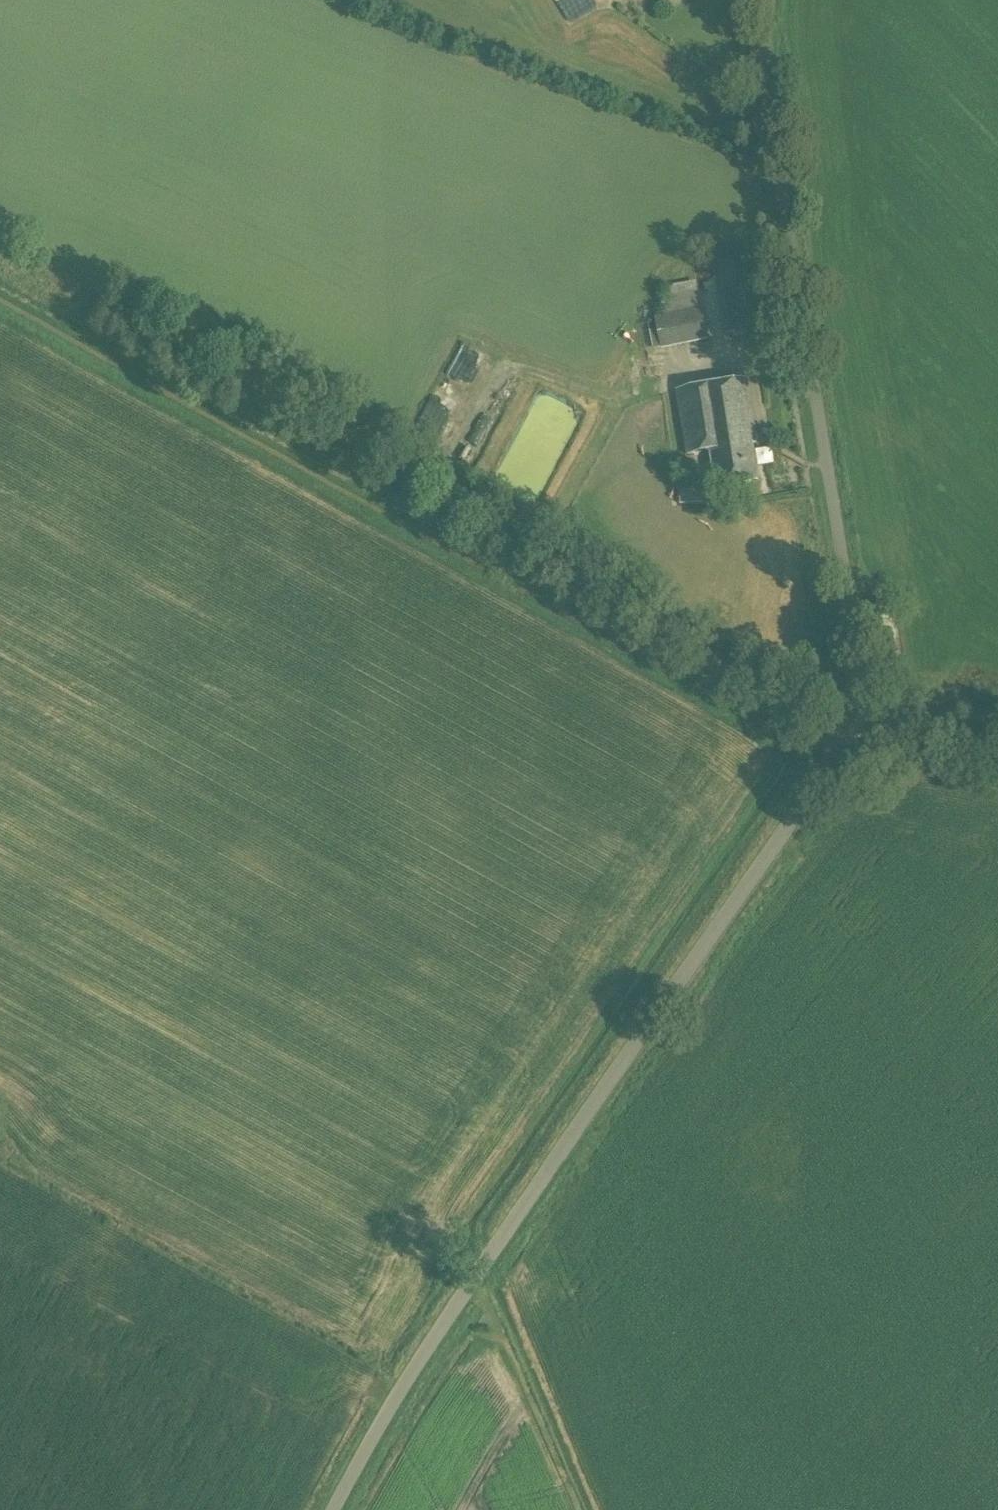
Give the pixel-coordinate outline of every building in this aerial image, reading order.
[(780,336),(764,249),(710,258),(726,333),(736,331),(737,340),(759,336),(760,340),(780,336)] [(709,340),(697,282),(667,288),(666,285),(656,287),(657,298),(662,297),(666,315),(654,317),(657,330),(650,332),(653,349),(661,348),(661,350),(709,340)] [(469,402),(487,353),(464,345),(447,394),(469,402)] [(759,480),(753,445),(758,444),(747,377),(675,389),(686,457),(711,452),(717,488),(759,480)] [(792,464),(783,465),(784,486),(794,485),(792,464)] [(679,504),(704,502),(702,479),(692,480),(693,486),(678,487),(679,504)]
